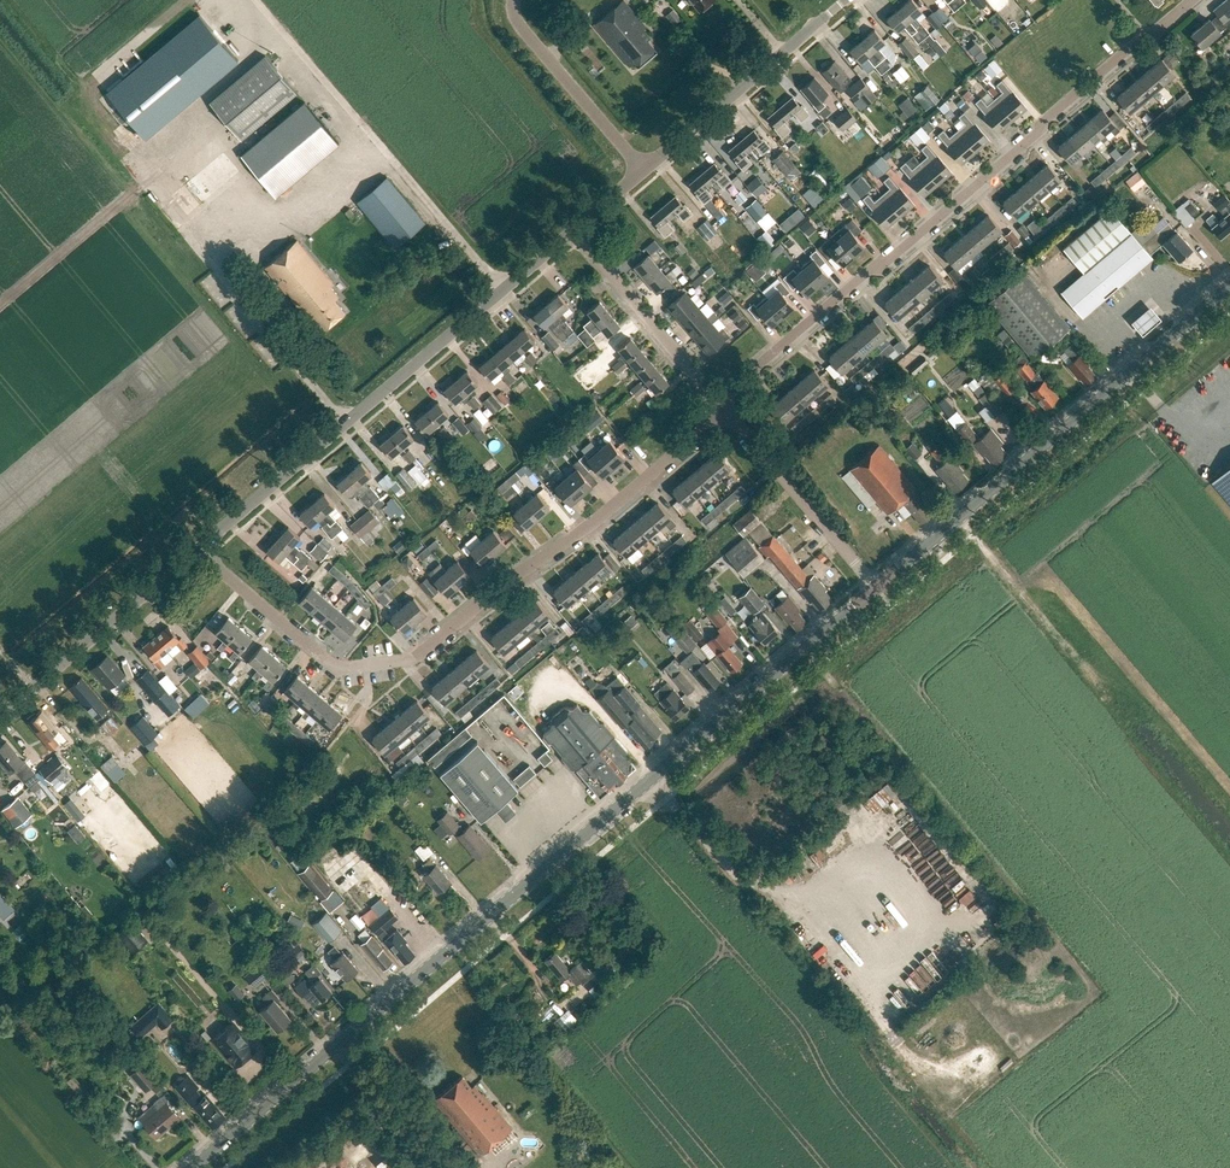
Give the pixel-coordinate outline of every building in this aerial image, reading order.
[(643,30),(646,27),(623,0),(622,0),(594,24),(629,65),(635,61),(639,65),(656,51),(647,40),(650,38),(643,30)] [(689,3),(693,3),(700,12),(714,0),(687,0),(689,3)] [(899,9),(925,38),(929,34),(930,34),(915,16),(922,11),(913,0),(909,0),(899,9)] [(954,11),(960,6),(955,0),(945,0),(954,11)] [(980,9),(987,3),(984,0),(973,0),(980,9)] [(1191,33),(1203,47),(1221,31),(1220,31),(1229,22),(1229,19),(1229,17),(1229,16),(1229,0),(1224,0),(1214,9),(1219,15),(1212,21),(1209,18),(1191,33)] [(919,43),(925,38),(899,9),(887,19),(897,31),(904,25),(910,31),(909,32),(919,43)] [(924,15),(935,27),(941,21),(931,9),(924,15)] [(673,10),(665,16),(673,25),(680,19),(673,10)] [(106,91),(145,137),(237,60),(199,14),(106,91)] [(862,40),(872,52),(884,42),(874,30),(862,40)] [(934,40),(929,34),(925,38),(941,56),(946,52),(935,39),(934,40)] [(904,36),(896,42),(908,57),(916,51),(904,36)] [(998,36),(992,41),(998,47),(1004,43),(998,36)] [(882,74),(889,83),(893,79),(887,70),(893,65),(883,54),(877,59),(872,52),(862,40),(850,50),(860,63),(867,57),(872,63),(871,63),(881,75),(882,74)] [(982,50),(975,56),(981,63),(987,57),(982,50)] [(920,53),(914,58),(924,69),(929,64),(920,53)] [(265,55),(210,102),(241,139),(296,92),(265,55)] [(1151,68),(1164,83),(1175,74),(1162,59),(1151,68)] [(835,61),(822,72),(840,93),(846,88),(844,85),(851,80),(835,61)] [(992,77),(996,73),(988,63),(983,67),(992,77)] [(1206,80),(1212,87),(1229,72),(1229,66),(1227,63),(1206,80)] [(901,66),(892,74),(899,83),(908,76),(901,66)] [(1140,78),(1153,93),(1164,83),(1151,68),(1140,78)] [(828,94),(815,78),(801,89),(814,104),(813,105),(819,112),(826,106),(821,100),(828,94)] [(845,90),(854,100),(858,96),(865,105),(875,97),(858,78),(845,90)] [(1129,87),(1142,102),(1153,93),(1140,78),(1129,87)] [(994,98),(1012,119),(1025,107),(1001,79),(995,84),(1001,91),(994,98)] [(913,96),(925,110),(938,98),(926,84),(913,96)] [(1118,96),(1131,112),(1142,102),(1129,87),(1118,96)] [(1186,91),(1177,99),(1182,104),(1190,97),(1186,91)] [(974,102),(998,130),(1012,119),(994,98),(986,104),(980,97),(974,102)] [(793,98),(781,108),(789,117),(794,113),(801,122),(809,114),(802,105),(800,107),(793,98)] [(1177,99),(1166,108),(1171,114),(1172,113),(1182,104),(1177,99)] [(241,155),(276,196),(339,143),(304,101),(241,155)] [(781,108),(769,118),(776,127),(774,129),(782,137),(791,130),(784,121),(789,117),(781,108)] [(1166,108),(1155,117),(1160,123),(1171,114),(1166,108)] [(833,120),(842,131),(855,119),(846,109),(833,120)] [(950,109),(944,114),(949,119),(954,114),(950,109)] [(1091,119),(1104,134),(1116,124),(1103,109),(1091,119)] [(956,130),(974,151),(987,140),(963,111),(958,116),(964,124),(956,130)] [(1155,117),(1145,126),(1150,132),(1160,123),(1155,117)] [(1080,128),(1093,144),(1104,134),(1091,119),(1080,128)] [(807,133),(812,130),(807,120),(802,123),(807,133)] [(934,128),(927,120),(921,125),(927,133),(934,128)] [(822,134),(827,129),(821,122),(817,125),(816,126),(822,134)] [(164,151),(177,143),(171,133),(166,125),(153,134),(164,151)] [(1069,138),(1082,153),(1093,144),(1080,128),(1069,138)] [(937,134),(961,162),(974,151),(956,130),(949,137),(943,129),(937,134)] [(754,130),(741,141),(749,151),(755,146),(762,155),(770,147),(763,138),(761,140),(754,130)] [(1058,147),(1071,162),(1082,153),(1069,138),(1058,147)] [(741,141),(729,151),(737,161),(736,162),(743,170),(752,163),(745,154),(749,151),(741,141)] [(919,162),(937,183),(950,172),(926,144),(920,148),(927,156),(919,162)] [(1130,146),(1121,154),(1126,160),(1135,152),(1130,146)] [(222,151),(185,183),(201,202),(239,170),(222,151)] [(783,151),(772,159),(784,175),(795,166),(783,151)] [(1121,154),(1110,164),(1115,169),(1126,160),(1121,154)] [(882,156),(873,163),(882,174),(891,167),(882,156)] [(899,166),(924,194),(937,183),(919,162),(911,169),(905,161),(899,166)] [(715,164),(702,174),(710,184),(715,179),(722,188),(731,181),(723,172),(723,173),(715,164)] [(1036,174),(1049,189),(1060,179),(1047,164),(1036,174)] [(1110,164),(1099,173),(1104,179),(1115,169),(1110,164)] [(817,166),(811,170),(824,186),(830,181),(817,166)] [(1099,173),(1089,181),(1094,187),(1095,186),(1104,179),(1099,173)] [(702,174),(690,185),(697,194),(696,195),(704,204),(713,196),(706,188),(710,184),(702,174)] [(1025,183),(1038,198),(1049,189),(1036,174),(1025,183)] [(1127,182),(1134,191),(1144,182),(1137,174),(1127,182)] [(385,175),(356,200),(394,246),(424,221),(385,175)] [(881,194),(899,215),(913,204),(888,176),(883,181),(889,188),(881,194)] [(757,177),(747,185),(756,197),(766,188),(757,177)] [(861,177),(851,185),(859,194),(869,186),(861,177)] [(1014,192),(1027,207),(1038,198),(1025,183),(1014,192)] [(1083,190),(1092,202),(1100,196),(1091,184),(1083,190)] [(1003,202),(1016,217),(1027,207),(1014,192),(1003,202)] [(1214,202),(1225,216),(1212,227),(1221,237),(1229,230),(1229,206),(1228,203),(1229,201),(1229,200),(1224,193),(1214,202)] [(862,198),(886,227),(899,215),(881,194),(874,201),(868,194),(862,198)] [(675,197),(663,207),(671,217),(677,212),(684,221),(692,214),(684,205),(683,206),(675,197)] [(1072,197),(1062,205),(1067,210),(1077,202),(1072,197)] [(756,199),(746,207),(757,220),(767,212),(756,199)] [(1198,211),(1191,202),(1190,203),(1188,200),(1183,204),(1192,216),(1198,211)] [(1062,205),(1051,214),(1056,219),(1066,211),(1067,210),(1062,205)] [(663,207),(651,217),(659,227),(658,228),(665,236),(674,229),(667,221),(671,217),(663,207)] [(713,214),(717,219),(723,215),(718,209),(713,214)] [(1062,291),(1082,316),(1152,256),(1149,253),(1163,242),(1178,259),(1192,247),(1175,227),(1173,229),(1167,222),(1156,232),(1146,219),(1130,232),(1110,209),(1063,248),(1084,272),(1062,291)] [(767,212),(757,220),(765,230),(776,221),(767,211),(767,212)] [(1051,214),(1040,223),(1045,229),(1056,219),(1051,214)] [(977,224),(990,239),(1001,230),(989,215),(977,224)] [(789,217),(780,224),(786,232),(796,224),(789,217)] [(707,219),(696,228),(707,240),(717,231),(707,219)] [(844,234),(839,238),(853,255),(864,246),(855,235),(861,230),(852,219),(840,229),(844,234)] [(1020,221),(1015,225),(1023,235),(1028,231),(1020,221)] [(1040,223),(1029,233),(1034,238),(1045,229),(1040,223)] [(966,234),(979,249),(990,239),(977,224),(966,234)] [(1002,233),(1012,245),(1019,239),(1009,227),(1002,233)] [(766,230),(757,238),(766,249),(775,242),(766,230)] [(955,243),(968,259),(979,249),(966,234),(955,243)] [(853,255),(839,238),(833,243),(829,238),(818,247),(828,259),(833,254),(842,264),(853,255)] [(265,267),(314,325),(321,319),(326,326),(344,310),(335,299),(339,295),(331,286),(334,284),(297,240),(265,267)] [(1008,241),(999,249),(1004,255),(1013,247),(1008,241)] [(684,250),(677,242),(672,247),(679,255),(684,250)] [(944,253),(957,268),(968,259),(955,243),(944,253)] [(634,266),(645,279),(659,267),(654,261),(660,255),(655,249),(649,255),(648,254),(634,266)] [(999,249),(988,259),(992,265),(1004,255),(999,249)] [(812,257),(801,266),(803,268),(818,285),(828,276),(820,266),(825,261),(816,250),(810,255),(812,257)] [(988,259),(976,269),(987,281),(995,275),(989,267),(992,265),(988,259)] [(1044,281),(1049,277),(1037,261),(1032,265),(1044,281)] [(745,270),(754,281),(765,273),(755,262),(745,270)] [(918,275),(931,290),(943,280),(930,265),(918,275)] [(645,279),(656,292),(670,281),(670,280),(676,274),(671,268),(665,274),(659,267),(645,279)] [(818,285),(803,268),(797,273),(793,269),(783,277),(793,289),(798,284),(807,294),(818,285)] [(986,300),(1032,357),(1070,326),(1024,269),(986,300)] [(907,284),(920,299),(931,290),(918,275),(907,284)] [(966,279),(959,285),(964,291),(970,298),(977,292),(966,279)] [(778,290),(768,298),(782,315),(793,306),(785,296),(790,291),(780,280),(774,285),(778,290)] [(955,280),(949,284),(959,295),(964,291),(959,285),(955,280)] [(896,294),(909,309),(920,299),(907,284),(896,294)] [(702,302),(707,298),(698,289),(694,293),(702,302)] [(949,291),(940,300),(944,305),(954,297),(949,291)] [(668,306),(682,322),(698,308),(685,292),(668,306)] [(559,325),(568,336),(574,331),(565,320),(566,319),(561,313),(569,306),(558,294),(546,304),(562,323),(559,325)] [(885,303),(897,318),(909,309),(896,294),(885,303)] [(578,295),(573,310),(580,312),(585,297),(578,295)] [(782,315),(768,298),(766,296),(756,305),(753,303),(747,308),(757,319),(763,315),(771,324),(782,315)] [(711,312),(717,307),(709,298),(703,304),(711,312)] [(578,335),(588,347),(599,337),(592,328),(598,323),(610,313),(600,300),(588,311),(594,318),(588,324),(589,326),(578,335)] [(940,300),(929,309),(933,315),(944,305),(940,300)] [(553,330),(563,341),(568,336),(559,325),(562,323),(546,304),(534,315),(544,326),(551,320),(557,326),(553,330)] [(1149,305),(1130,320),(1141,334),(1160,318),(1149,305)] [(707,318),(698,308),(682,322),(695,337),(711,324),(719,317),(714,312),(707,318)] [(929,309),(917,319),(922,324),(933,315),(929,309)] [(734,310),(727,316),(732,322),(739,316),(734,310)] [(610,313),(598,323),(609,336),(621,325),(610,313)] [(862,329),(875,344),(886,334),(874,319),(862,329)] [(917,319),(909,326),(913,332),(922,324),(917,319)] [(988,321),(979,329),(994,346),(1008,333),(999,323),(994,328),(988,321)] [(719,332),(711,324),(695,337),(708,353),(725,339),(729,336),(723,329),(719,332)] [(514,338),(524,349),(535,340),(525,328),(514,338)] [(851,338),(864,353),(875,344),(862,329),(851,338)] [(548,331),(541,336),(553,350),(559,344),(548,331)] [(619,347),(629,359),(641,349),(631,337),(619,347)] [(503,347),(513,359),(524,349),(514,338),(503,347)] [(840,348),(852,363),(864,353),(851,338),(840,348)] [(1101,346),(1107,360),(1118,356),(1112,341),(1101,346)] [(890,342),(880,350),(885,356),(895,347),(890,342)] [(1078,375),(1087,385),(1097,376),(1088,366),(1089,365),(1072,344),(1064,351),(1073,361),(1067,366),(1076,376),(1078,375)] [(492,357),(502,369),(505,373),(509,370),(511,368),(507,364),(513,359),(503,347),(492,357)] [(829,357),(842,372),(852,363),(840,348),(829,357)] [(629,359),(638,370),(650,360),(641,349),(629,359)] [(880,350),(869,360),(874,365),(885,356),(880,350)] [(530,352),(524,357),(531,366),(537,360),(530,352)] [(480,367),(490,379),(502,369),(492,357),(480,367)] [(908,370),(912,375),(927,362),(923,357),(908,370)] [(612,367),(618,373),(626,366),(621,360),(612,367)] [(638,370),(647,381),(660,371),(650,360),(638,370)] [(869,360),(858,369),(863,375),(874,365),(869,360)] [(1034,395),(1045,407),(1058,396),(1044,380),(1037,371),(1035,373),(1025,362),(1017,370),(1034,389),(1032,391),(1034,394),(1034,395)] [(582,370),(590,379),(597,373),(589,364),(582,370)] [(803,379),(816,394),(827,384),(815,369),(803,379)] [(858,369),(850,377),(854,382),(863,375),(858,369)] [(509,370),(505,373),(513,381),(516,379),(511,373),(509,370)] [(467,371),(456,381),(478,405),(481,403),(474,395),(477,392),(473,388),(478,383),(467,371)] [(647,381),(657,393),(669,383),(660,371),(647,381)] [(992,377),(1004,392),(1012,386),(1000,371),(992,377)] [(505,373),(502,376),(509,384),(511,383),(513,381),(505,373)] [(792,388),(805,403),(816,394),(803,379),(792,388)] [(456,381),(445,390),(455,402),(461,398),(465,402),(467,400),(474,408),(478,405),(456,381)] [(631,389),(637,395),(645,389),(640,382),(631,389)] [(971,388),(974,391),(980,386),(977,382),(971,388)] [(781,398),(794,412),(805,403),(792,388),(781,398)] [(909,392),(911,398),(921,394),(919,388),(909,392)] [(985,391),(976,398),(992,417),(1001,409),(985,391)] [(491,393),(482,400),(492,413),(501,406),(491,393)] [(831,393),(822,401),(826,406),(836,398),(831,393)] [(770,408),(783,422),(794,412),(781,398),(770,408)] [(822,401),(811,410),(816,415),(826,406),(822,401)] [(427,411),(438,424),(449,414),(439,402),(427,411)] [(598,410),(590,417),(597,424),(604,418),(598,410)] [(811,410),(800,419),(805,425),(816,415),(811,410)] [(416,421),(426,433),(438,424),(427,411),(416,421)] [(468,423),(476,432),(481,427),(473,418),(468,423)] [(800,419),(791,427),(796,433),(805,425),(800,419)] [(982,455),(985,453),(994,463),(1007,452),(988,430),(976,440),(974,437),(977,434),(966,422),(957,429),(968,442),(970,440),(982,455)] [(403,425),(392,435),(402,447),(414,437),(403,425)] [(438,431),(445,439),(451,434),(444,425),(438,431)] [(808,426),(797,434),(802,439),(812,431),(808,426)] [(577,440),(571,434),(565,439),(571,446),(577,440)] [(392,435),(381,444),(391,457),(398,451),(400,454),(404,451),(392,435)] [(610,440),(599,449),(613,466),(624,457),(610,440)] [(903,448),(912,459),(921,451),(912,440),(903,448)] [(927,504),(914,488),(915,487),(879,445),(849,469),(887,514),(902,501),(918,520),(921,518),(923,521),(931,514),(924,506),(927,504)] [(960,472),(962,471),(950,456),(948,458),(938,445),(931,451),(941,463),(935,468),(954,491),(967,480),(960,472)] [(613,466),(599,449),(597,447),(587,456),(584,454),(578,459),(588,470),(594,466),(602,476),(613,466)] [(410,449),(406,451),(413,459),(416,457),(410,449)] [(406,451),(403,454),(410,462),(413,459),(406,451)] [(707,462),(719,477),(730,467),(718,452),(707,462)] [(532,466),(539,474),(548,467),(541,459),(532,466)] [(577,469),(567,477),(581,494),(591,485),(583,475),(588,470),(578,459),(572,464),(577,469)] [(349,473),(374,502),(380,497),(370,486),(369,487),(364,481),(371,474),(361,462),(349,473)] [(695,471),(708,486),(719,477),(707,462),(695,471)] [(1213,481),(1229,501),(1229,466),(1213,481)] [(413,475),(420,483),(422,482),(425,485),(431,480),(428,477),(429,476),(421,467),(413,475)] [(403,468),(396,474),(408,489),(416,483),(403,468)] [(383,476),(378,480),(386,489),(390,485),(395,492),(401,486),(388,471),(383,476)] [(684,481),(697,496),(708,486),(695,471),(684,481)] [(498,488),(503,494),(521,478),(516,472),(498,488)] [(356,494),(368,507),(374,502),(349,473),(336,483),(347,495),(348,497),(352,497),(356,494)] [(567,477),(556,487),(570,503),(581,494),(567,477)] [(673,490),(686,505),(697,496),(684,481),(673,490)] [(413,490),(419,497),(427,490),(422,483),(413,490)] [(741,485),(732,492),(737,498),(746,491),(741,485)] [(732,492),(721,502),(726,507),(737,498),(732,492)] [(312,504),(337,533),(343,528),(333,517),(332,518),(327,512),(335,506),(324,493),(312,504)] [(526,502),(539,518),(550,508),(537,493),(526,502)] [(394,498),(388,503),(396,512),(402,507),(394,498)] [(677,500),(672,504),(681,514),(686,510),(677,500)] [(514,512),(527,527),(539,518),(526,502),(514,512)] [(721,502),(710,511),(715,517),(726,507),(721,502)] [(647,512),(660,527),(671,517),(659,503),(647,512)] [(321,527),(331,538),(337,533),(312,504),(300,514),(310,526),(317,520),(322,526),(321,527)] [(463,506),(457,511),(458,512),(467,522),(475,514),(471,509),(468,512),(463,506)] [(751,508),(734,523),(744,535),(761,520),(751,508)] [(786,509),(781,513),(788,522),(793,518),(786,509)] [(368,510),(357,520),(367,531),(378,522),(368,510)] [(710,511),(700,519),(705,524),(705,525),(706,524),(713,518),(715,517),(710,511)] [(458,512),(452,518),(455,522),(453,525),(457,530),(467,522),(458,512)] [(636,522),(649,536),(660,527),(647,512),(636,522)] [(713,518),(706,524),(710,529),(718,523),(713,518)] [(357,520),(350,525),(360,537),(367,531),(357,520)] [(625,531),(638,546),(649,536),(636,522),(625,531)] [(278,538),(307,564),(312,558),(301,548),(301,549),(295,544),(301,537),(289,526),(278,538)] [(482,540),(495,555),(506,545),(493,530),(482,540)] [(614,541),(626,555),(638,546),(625,531),(614,541)] [(812,601),(819,609),(833,597),(826,589),(827,588),(814,573),(810,577),(774,534),(762,545),(811,602),(812,601)] [(682,535),(673,542),(677,548),(686,540),(682,535)] [(766,561),(746,536),(727,551),(747,576),(766,561)] [(326,537),(320,544),(329,552),(334,545),(326,537)] [(291,560),(302,570),(307,564),(278,538),(268,550),(280,561),(286,554),(292,559),(291,560)] [(340,543),(348,551),(353,545),(346,538),(340,543)] [(402,538),(399,542),(403,547),(407,544),(402,538)] [(436,539),(426,547),(431,552),(440,544),(436,539)] [(471,549),(483,564),(495,555),(482,540),(471,549)] [(673,542),(662,552),(666,557),(677,548),(673,542)] [(317,544),(311,550),(320,559),(326,552),(317,544)] [(426,547),(417,554),(422,560),(431,552),(426,547)] [(662,552),(651,561),(655,567),(666,557),(662,552)] [(588,563),(600,577),(612,568),(599,553),(588,563)] [(605,558),(613,568),(619,564),(610,554),(605,558)] [(446,570),(459,585),(471,575),(458,560),(446,570)] [(651,561),(641,569),(646,575),(655,567),(651,561)] [(577,572),(589,587),(600,577),(588,563),(577,572)] [(352,590),(358,598),(367,608),(372,603),(358,587),(354,581),(335,565),(330,570),(348,586),(352,590)] [(435,580),(448,595),(459,585),(446,570),(435,580)] [(566,581),(578,596),(589,587),(577,572),(566,581)] [(391,577),(382,584),(387,590),(396,582),(391,577)] [(420,583),(432,597),(438,591),(427,577),(420,583)] [(555,591),(567,605),(578,596),(566,581),(555,591)] [(374,592),(373,592),(378,598),(387,590),(382,584),(381,586),(374,592)] [(622,585),(613,593),(618,598),(627,590),(622,585)] [(312,586),(300,601),(311,610),(324,595),(312,586)] [(738,597),(752,613),(765,602),(750,586),(738,597)] [(791,620),(797,628),(806,620),(797,610),(800,608),(789,595),(787,597),(781,589),(769,599),(776,607),(789,622),(791,620)] [(613,593),(602,602),(607,607),(618,598),(613,593)] [(324,595),(311,610),(322,620),(335,605),(324,595)] [(725,596),(719,601),(724,607),(730,602),(725,596)] [(402,607),(415,623),(426,613),(414,598),(402,607)] [(525,609),(538,624),(549,615),(537,600),(525,609)] [(602,602),(591,611),(596,617),(607,607),(602,602)] [(335,605),(322,620),(333,629),(346,614),(335,605)] [(703,619),(713,631),(728,619),(716,605),(707,612),(709,614),(703,619)] [(391,617),(404,632),(415,623),(402,607),(391,617)] [(514,618),(527,633),(538,624),(525,609),(514,618)] [(591,611),(582,619),(586,625),(596,617),(591,611)] [(346,614),(333,629),(344,639),(357,624),(346,614)] [(637,623),(630,615),(622,621),(629,629),(637,623)] [(756,632),(765,643),(779,631),(766,616),(760,621),(752,627),(756,632)] [(222,650),(229,642),(239,627),(227,617),(215,631),(224,638),(217,647),(222,650)] [(503,628),(516,643),(527,633),(514,618),(503,628)] [(699,628),(690,618),(684,623),(692,633),(699,628)] [(384,624),(382,625),(391,635),(392,634),(396,631),(387,621),(384,624)] [(573,632),(564,622),(559,626),(567,636),(573,632)] [(157,636),(168,649),(176,642),(182,649),(188,645),(182,638),(180,639),(169,626),(157,636)] [(555,626),(546,634),(551,640),(560,632),(555,626)] [(229,656),(233,660),(240,652),(239,651),(251,637),(239,627),(229,642),(236,648),(229,656)] [(492,637),(504,652),(516,643),(503,628),(492,637)] [(676,638),(687,652),(697,643),(686,630),(676,638)] [(727,644),(731,641),(722,630),(711,639),(720,650),(717,653),(723,661),(724,661),(732,670),(740,663),(734,655),(735,655),(727,644)] [(546,634),(535,643),(540,649),(551,640),(546,634)] [(154,661),(160,668),(165,664),(159,656),(168,649),(157,636),(145,646),(156,659),(154,661)] [(535,643),(524,653),(529,658),(540,649),(535,643)] [(186,654),(193,662),(194,660),(201,668),(211,660),(198,644),(186,654)] [(256,679),(263,671),(261,669),(273,655),(261,645),(249,660),(259,667),(252,676),(256,679)] [(466,660),(478,675),(490,665),(477,650),(466,660)] [(692,651),(680,661),(686,667),(689,664),(698,657),(692,651)] [(222,653),(216,657),(223,665),(228,660),(222,653)] [(524,653),(515,661),(519,667),(529,659),(529,658),(524,653)] [(263,686),(267,689),(275,680),(273,679),(285,665),(273,655),(261,669),(263,671),(270,677),(263,686)] [(123,675),(107,656),(93,668),(110,687),(123,675)] [(698,657),(689,664),(710,689),(720,681),(704,662),(703,663),(698,657)] [(478,675),(466,660),(455,669),(467,684),(478,675)] [(672,661),(664,667),(673,677),(680,671),(672,661)] [(191,677),(200,670),(194,663),(185,670),(191,677)] [(170,668),(161,675),(172,690),(181,683),(170,668)] [(224,668),(221,672),(225,676),(229,672),(224,668)] [(237,668),(229,677),(234,681),(242,672),(237,668)] [(467,684),(455,669),(444,678),(456,693),(467,684)] [(137,679),(154,699),(165,690),(148,670),(137,679)] [(694,687),(680,671),(673,677),(672,677),(687,694),(694,687)] [(638,740),(644,747),(654,739),(652,737),(661,730),(639,704),(640,703),(625,685),(629,682),(621,672),(606,685),(597,681),(590,687),(606,706),(614,715),(615,714),(618,717),(616,719),(622,727),(624,725),(638,741),(638,740)] [(285,690),(296,699),(309,684),(298,675),(285,690)] [(496,676),(487,684),(491,689),(500,681),(496,676)] [(73,685),(81,694),(79,696),(85,704),(87,702),(90,706),(88,707),(97,718),(108,708),(96,694),(96,695),(82,678),(73,685)] [(456,693),(444,678),(432,688),(445,703),(456,693)] [(296,699),(307,709),(320,694),(309,684),(296,699)] [(487,684),(476,694),(480,699),(491,689),(487,684)] [(508,692),(514,700),(522,692),(516,685),(508,692)] [(257,702),(267,711),(276,700),(266,692),(257,702)] [(662,704),(675,719),(689,706),(676,692),(662,704)] [(200,693),(184,708),(193,718),(209,702),(200,693)] [(307,709),(318,718),(331,703),(320,694),(307,709)] [(476,694),(465,703),(469,708),(480,699),(476,694)] [(406,710),(419,725),(430,715),(418,700),(406,710)] [(318,718),(329,727),(342,712),(331,703),(318,718)] [(465,703),(455,711),(459,716),(469,708),(465,703)] [(576,768),(595,791),(600,796),(615,783),(616,783),(626,775),(621,768),(630,761),(627,757),(627,750),(614,736),(603,722),(599,721),(589,710),(582,709),(577,703),(573,706),(564,706),(552,716),(551,725),(544,731),(543,736),(547,740),(553,741),(563,752),(562,758),(570,768),(576,768)] [(274,707),(269,712),(278,720),(283,715),(274,707)] [(395,719),(408,734),(419,725),(406,710),(395,719)] [(46,740),(52,748),(59,742),(53,734),(58,730),(43,711),(32,720),(41,731),(38,733),(45,741),(46,740)] [(283,715),(278,720),(289,730),(294,724),(283,715)] [(111,716),(101,725),(109,735),(119,727),(111,716)] [(143,716),(131,726),(145,743),(157,733),(143,716)] [(384,728),(397,743),(408,734),(395,719),(384,728)] [(294,724),(289,730),(300,739),(305,733),(294,724)] [(436,727),(427,735),(432,741),(441,733),(436,727)] [(373,738),(385,753),(397,743),(384,728),(373,738)] [(425,760),(432,768),(469,736),(463,728),(425,760)] [(305,733),(300,739),(310,747),(315,741),(305,733)] [(427,735),(416,744),(421,750),(432,741),(427,735)] [(312,749),(317,753),(326,742),(321,738),(312,749)] [(533,757),(536,755),(524,738),(520,741),(533,757)] [(0,746),(0,758),(2,761),(0,762),(9,773),(14,769),(23,780),(34,772),(24,760),(22,761),(6,741),(0,746)] [(506,819),(515,810),(506,799),(518,789),(478,741),(441,773),(481,821),(496,808),(506,819)] [(416,744),(405,754),(410,759),(421,750),(416,744)] [(118,750),(106,758),(115,772),(127,764),(118,750)] [(536,759),(543,767),(551,760),(544,752),(536,759)] [(40,769),(50,781),(68,766),(57,754),(40,769)] [(405,754),(396,762),(401,767),(410,759),(405,754)] [(529,766),(513,780),(520,788),(536,774),(529,766)] [(397,767),(390,772),(396,780),(403,774),(397,767)] [(68,771),(59,784),(65,788),(74,774),(68,771)] [(545,779),(527,792),(532,799),(550,785),(545,779)] [(37,781),(29,787),(32,790),(36,791),(42,786),(37,781)] [(869,790),(879,802),(889,795),(879,782),(869,790)] [(864,816),(873,807),(863,795),(853,803),(864,816)] [(2,809),(16,826),(32,812),(18,796),(2,809)] [(71,798),(64,804),(78,821),(85,815),(71,798)] [(458,835),(477,858),(490,847),(470,825),(462,831),(458,826),(460,825),(448,811),(438,819),(450,833),(454,830),(458,835)] [(75,824),(67,830),(77,843),(85,836),(75,824)] [(902,840),(890,851),(896,857),(908,847),(902,840)] [(416,850),(426,860),(435,851),(426,841),(416,850)] [(826,847),(824,844),(816,850),(810,842),(801,848),(810,859),(826,847)] [(321,900),(333,890),(301,853),(289,863),(321,900)] [(424,875),(438,891),(450,881),(436,864),(435,865),(430,858),(423,864),(428,871),(424,875)] [(778,866),(791,877),(796,871),(782,861),(778,866)] [(347,871),(337,879),(343,887),(353,879),(347,871)] [(22,876),(18,883),(25,887),(29,880),(22,876)] [(4,918),(14,909),(0,892),(0,914),(4,918)] [(395,951),(405,962),(415,954),(405,942),(407,940),(398,929),(390,935),(385,929),(399,918),(391,908),(371,924),(394,952),(395,951)] [(362,926),(368,921),(359,910),(353,915),(362,926)] [(873,912),(869,916),(879,926),(883,922),(873,912)] [(291,914),(286,923),(300,931),(305,921),(291,914)] [(342,931),(327,914),(316,923),(330,940),(342,931)] [(133,952),(146,940),(131,922),(117,934),(133,952)] [(368,950),(384,969),(394,961),(393,960),(393,961),(382,948),(383,947),(373,934),(363,943),(368,950)] [(288,953),(294,960),(305,951),(299,944),(288,953)] [(329,951),(336,959),(332,962),(346,979),(359,969),(344,952),(342,953),(335,945),(329,951)] [(904,1006),(952,969),(936,948),(893,981),(902,993),(896,997),(904,1006)] [(568,975),(576,984),(586,976),(577,965),(570,970),(555,952),(545,960),(562,980),(568,975)] [(245,975),(254,986),(269,974),(259,963),(245,975)] [(307,976),(295,987),(307,1000),(307,999),(313,1006),(321,999),(331,991),(320,977),(318,975),(321,972),(314,964),(305,971),(310,977),(309,978),(307,976)] [(277,977),(284,986),(295,977),(287,969),(277,977)] [(236,984),(228,991),(236,1000),(244,993),(236,984)] [(280,998),(272,989),(263,997),(269,1003),(261,1011),(278,1030),(291,1019),(277,1002),(280,998)] [(131,1026),(139,1035),(155,1021),(162,1028),(173,1018),(158,1002),(131,1026)] [(244,1035),(233,1023),(213,1040),(236,1066),(256,1049),(248,1040),(246,1041),(242,1036),(244,1035)] [(131,1073),(146,1090),(156,1081),(142,1065),(131,1073)] [(195,1104),(213,1126),(226,1115),(206,1092),(202,1095),(195,1087),(198,1084),(189,1074),(177,1085),(194,1105),(195,1104)] [(471,1086),(462,1075),(434,1099),(481,1154),(512,1128),(482,1092),(481,1093),(474,1084),(471,1086)] [(154,1090),(160,1097),(167,1090),(161,1083),(154,1090)] [(158,1108),(143,1121),(156,1137),(179,1117),(170,1106),(177,1101),(168,1090),(153,1103),(158,1108)] [(536,1102),(525,1111),(528,1115),(539,1106),(536,1102)] [(379,1158),(387,1167),(404,1167),(388,1150),(379,1158)]
